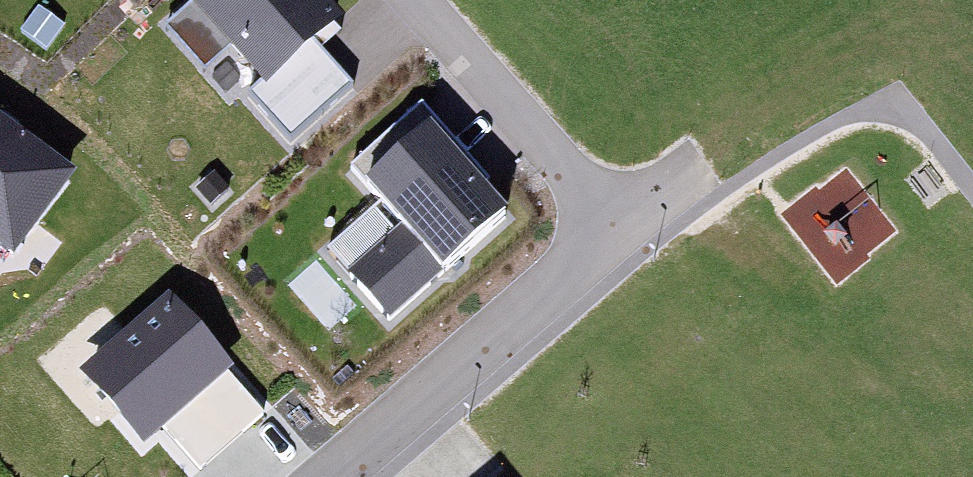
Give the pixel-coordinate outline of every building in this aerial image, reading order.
[(191,15),(262,97),(314,53),(336,35),(306,0),(208,0),(191,15)] [(351,97),(314,53),(262,97),(253,105),(290,148),(351,97)] [(11,244),(67,167),(0,119),(0,237),(11,244)] [(503,226),(431,145),(366,202),(402,242),(351,286),(388,327),(503,226)] [(168,311),(85,384),(146,453),(229,380),(168,311)]
